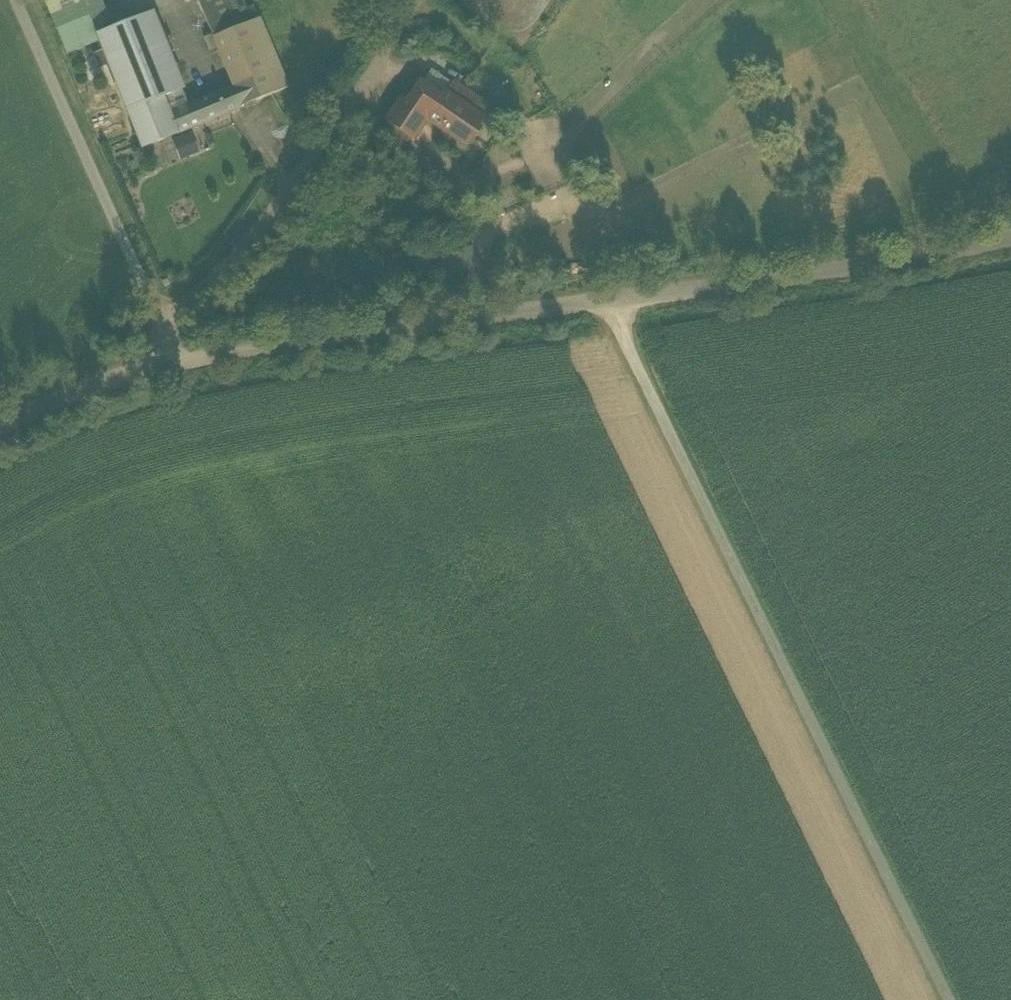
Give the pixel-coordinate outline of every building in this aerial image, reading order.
[(83,0),(45,0),(57,30),(90,15),(83,0)] [(92,14),(106,9),(102,0),(83,0),(90,15),(92,14)] [(242,106),(288,87),(253,6),(233,15),(227,0),(197,0),(234,86),(242,106)] [(92,14),(90,15),(57,30),(68,54),(102,40),(99,35),(92,14)] [(102,40),(130,110),(162,97),(165,106),(185,98),(152,15),(99,35),(102,40)] [(432,68),(421,84),(440,98),(444,93),(446,94),(454,82),(432,68)] [(454,82),(446,94),(480,117),(488,106),(454,82)] [(427,118),(465,144),(470,136),(474,139),(480,129),(477,127),(482,119),(480,117),(446,94),(444,93),(440,98),(421,84),(407,104),(427,118)] [(234,86),(220,92),(228,112),(242,106),(234,86)] [(177,133),(228,112),(220,92),(168,114),(177,133)] [(162,97),(130,110),(144,146),(177,133),(168,114),(165,106),(162,97)] [(390,122),(411,136),(413,137),(427,118),(407,104),(402,101),(388,120),(390,122)] [(411,136),(390,122),(382,133),(403,148),(411,136)] [(188,135),(175,140),(181,155),(194,150),(188,135)]
